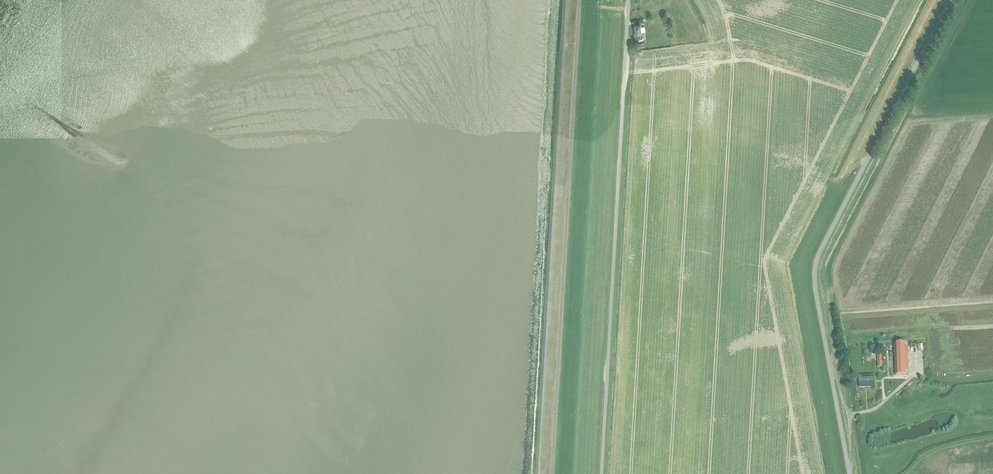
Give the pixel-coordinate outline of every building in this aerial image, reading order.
[(640,23),(634,24),(635,33),(634,33),(635,39),(642,38),(642,39),(642,38),(644,38),(643,32),(642,32),(640,23)] [(896,375),(909,375),(907,343),(894,343),(896,375)] [(860,387),(875,387),(874,376),(859,377),(860,387)]
